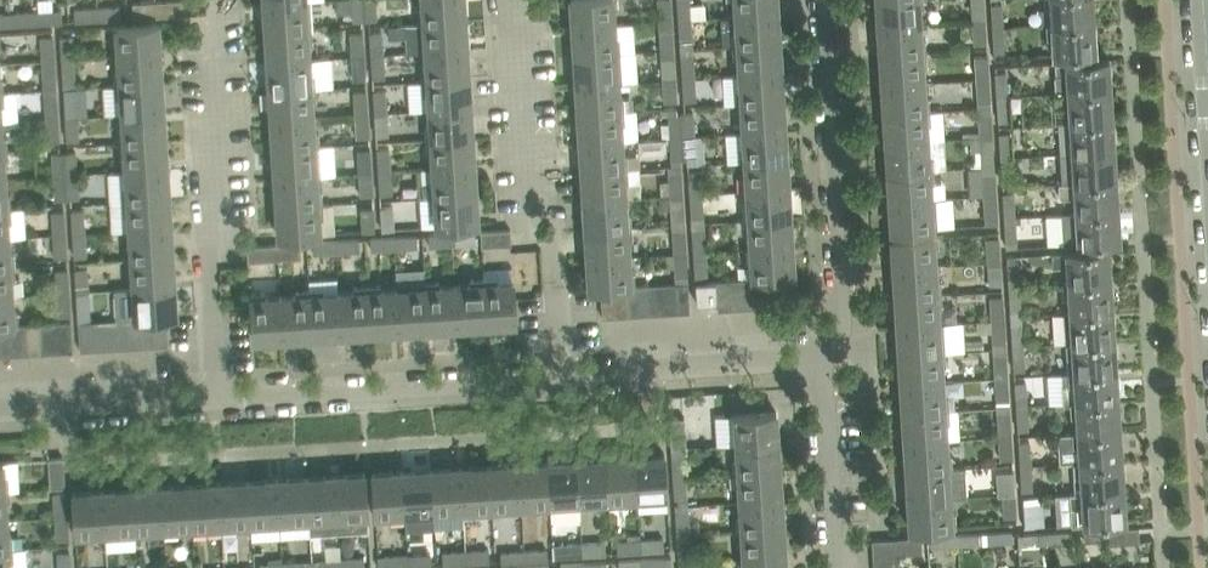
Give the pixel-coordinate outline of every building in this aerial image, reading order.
[(187,14),(186,0),(168,0),(156,1),(157,16),(187,14)] [(266,14),(267,32),(313,29),(312,15),(307,16),(307,0),(264,3),(265,14),(266,14)] [(337,0),(338,13),(352,12),(353,21),(365,20),(364,0),(343,0),(337,0)] [(365,20),(379,19),(377,0),(364,0),(365,20)] [(419,22),(465,19),(464,2),(465,2),(465,0),(422,0),(423,8),(418,8),(419,22)] [(573,25),(616,22),(615,8),(619,8),(619,0),(573,0),(574,14),(572,14),(573,25)] [(658,20),(672,19),(671,0),(657,0),(658,20)] [(678,19),(691,18),(690,0),(677,0),(678,19)] [(737,16),(779,13),(778,1),(777,1),(777,0),(732,0),(732,1),(736,1),(737,16)] [(879,26),(921,24),(920,8),(925,8),(924,0),(879,0),(880,14),(878,15),(879,26)] [(972,20),(985,20),(984,0),(971,0),(972,20)] [(1048,24),(1096,21),(1095,10),(1092,10),(1092,0),(1046,0),(1047,7),(1052,7),(1053,23),(1047,24),(1048,24)] [(156,1),(133,2),(134,17),(157,16),(156,1)] [(991,4),(993,28),(1005,27),(1004,3),(991,4)] [(120,5),(97,7),(98,19),(120,18),(122,18),(121,5),(120,5)] [(97,7),(75,8),(75,20),(76,21),(98,19),(97,7)] [(62,9),(39,10),(40,23),(63,22),(63,21),(62,9)] [(39,10),(16,12),(17,24),(40,23),(39,10)] [(734,32),(735,45),(779,42),(778,24),(779,24),(779,13),(737,16),(738,31),(734,32)] [(691,18),(678,19),(680,43),(693,42),(691,18)] [(425,35),(426,51),(468,48),(468,37),(466,37),(465,19),(419,22),(420,35),(425,35)] [(672,19),(658,20),(660,45),(674,44),(672,19)] [(985,20),(972,20),(973,45),(986,44),(985,20)] [(1096,21),(1048,24),(1048,38),(1054,37),(1055,55),(1098,52),(1097,49),(1094,49),(1093,33),(1096,33),(1096,21)] [(575,36),(576,54),(622,51),(621,39),(617,39),(616,22),(573,25),(574,36),(575,36)] [(118,40),(119,56),(161,53),(160,42),(159,42),(158,24),(159,24),(159,23),(113,26),(114,40),(118,40)] [(404,24),(389,25),(390,38),(405,37),(404,24)] [(881,38),(882,55),(927,52),(926,39),(922,39),(921,24),(879,26),(879,38),(881,38)] [(1005,27),(993,28),(994,52),(1007,52),(1005,27)] [(267,50),(268,61),(310,58),(309,43),(313,43),(313,29),(267,32),(268,50),(267,50)] [(368,32),(370,54),(383,53),(381,31),(368,32)] [(349,34),(351,57),(364,56),(363,33),(349,34)] [(53,35),(41,36),(42,60),(55,59),(53,35)] [(73,35),(61,36),(63,59),(75,58),(73,35)] [(740,58),(741,74),(783,71),(782,59),(780,59),(779,42),(735,45),(736,58),(740,58)] [(422,67),(423,80),(469,78),(468,60),(469,60),(468,48),(426,51),(426,66),(422,67)] [(576,72),(576,84),(619,81),(618,66),(623,66),(622,51),(576,54),(577,72),(576,72)] [(881,73),(882,84),(925,82),(924,66),(928,66),(927,52),(882,55),(883,72),(881,73)] [(116,70),(117,85),(162,82),(161,64),(162,64),(161,53),(119,56),(120,70),(116,70)] [(383,53),(370,54),(372,79),(385,77),(383,53)] [(681,55),(682,77),(695,76),(694,54),(681,55)] [(988,55),(975,56),(976,60),(977,78),(989,78),(988,60),(988,55)] [(364,56),(351,57),(352,80),(365,79),(364,56)] [(310,58),(268,61),(268,73),(270,73),(271,90),(316,87),(333,86),(332,57),(310,58)] [(662,58),(663,78),(676,77),(675,57),(662,58)] [(75,58),(63,59),(64,82),(76,82),(75,58)] [(55,59),(42,60),(44,84),(56,83),(55,59)] [(1063,74),(1056,75),(1057,93),(1112,89),(1112,88),(1110,89),(1109,61),(1111,61),(1111,59),(1087,60),(1062,62),(1063,74)] [(738,89),(738,103),(783,100),(782,83),(783,83),(783,71),(741,74),(742,89),(738,89)] [(995,73),(997,97),(1009,96),(1008,72),(995,73)] [(695,76),(682,77),(683,101),(697,100),(695,76)] [(676,77),(663,78),(664,102),(677,102),(676,77)] [(423,80),(408,81),(409,109),(429,108),(429,109),(472,107),(471,94),(470,94),(469,78),(423,80)] [(989,78),(977,78),(978,101),(991,100),(989,78)] [(579,96),(580,113),(625,110),(625,97),(620,97),(619,81),(576,84),(577,96),(579,96)] [(122,98),(123,113),(165,111),(164,99),(163,99),(162,82),(117,85),(118,98),(122,98)] [(884,96),(886,114),(931,111),(930,96),(925,97),(925,82),(882,84),(883,96),(884,96)] [(270,108),(271,119),(314,117),(313,101),(317,101),(316,87),(271,90),(272,108),(270,108)] [(386,89),(373,90),(375,113),(388,112),(386,89)] [(1057,93),(1053,93),(1054,106),(1071,105),(1072,122),(1113,119),(1111,90),(1113,90),(1112,89),(1057,93)] [(366,90),(354,91),(355,114),(367,113),(366,90)] [(0,92),(0,122),(3,121),(19,120),(17,91),(5,92),(0,92)] [(77,92),(65,93),(66,116),(78,116),(77,92)] [(57,93),(45,94),(46,118),(58,117),(57,93)] [(1009,96),(997,97),(998,122),(1011,121),(1009,96)] [(744,116),(745,131),(786,129),(786,118),(784,118),(783,100),(738,103),(739,117),(744,116)] [(426,125),(427,139),(472,136),(471,118),(472,118),(472,107),(429,109),(430,125),(426,125)] [(581,131),(579,131),(580,142),(622,139),(623,139),(638,138),(638,123),(626,124),(625,110),(580,113),(581,131)] [(120,129),(121,142),(166,139),(164,122),(166,122),(165,111),(123,113),(124,129),(120,129)] [(886,131),(886,143),(929,140),(928,124),(932,124),(931,111),(886,114),(887,131),(886,131)] [(388,112),(375,113),(376,136),(389,135),(388,112)] [(367,113),(355,114),(357,137),(369,136),(367,113)] [(694,114),(682,115),(684,136),(696,135),(694,114)] [(992,114),(979,114),(981,137),(993,136),(992,114)] [(670,124),(662,124),(662,137),(671,136),(684,136),(682,115),(670,115),(670,124)] [(78,116),(66,116),(68,140),(80,139),(78,116)] [(58,117),(46,118),(48,141),(60,141),(58,117)] [(274,131),(275,148),(319,146),(319,132),(314,132),(314,117),(271,119),(272,131),(274,131)] [(1072,122),(1060,123),(1062,153),(1115,149),(1117,149),(1117,147),(1115,147),(1113,122),(1114,122),(1114,119),(1113,119),(1072,122)] [(9,150),(8,137),(4,137),(3,121),(0,122),(0,150),(9,150)] [(741,147),(742,160),(787,158),(786,140),(787,140),(786,129),(745,131),(746,146),(741,147)] [(1000,134),(1001,157),(1013,156),(1012,133),(1000,134)] [(696,135),(684,136),(685,160),(697,159),(696,135)] [(433,152),(434,167),(475,165),(475,153),(473,153),(472,136),(427,139),(427,152),(433,152)] [(684,136),(671,136),(672,160),(685,160),(684,136)] [(981,137),(971,137),(972,152),(982,151),(982,166),(995,165),(993,136),(981,137)] [(125,156),(127,171),(169,168),(168,156),(167,157),(166,139),(121,142),(122,156),(125,156)] [(583,153),(584,171),(629,168),(628,154),(624,154),(623,139),(580,142),(581,153),(583,153)] [(888,154),(889,172),(934,169),(934,155),(929,155),(929,140),(886,143),(887,155),(888,154)] [(274,166),(275,178),(317,175),(316,159),(320,158),(319,146),(275,148),(276,166),(274,166)] [(390,147),(377,148),(379,171),(391,170),(390,147)] [(370,148),(357,149),(359,172),(371,171),(370,148)] [(1115,149),(1062,153),(1063,183),(1117,179),(1117,178),(1119,178),(1119,177),(1117,177),(1115,149)] [(6,178),(5,164),(10,163),(9,150),(0,150),(0,179),(6,178)] [(69,152),(64,152),(66,176),(78,175),(77,151),(69,152)] [(60,152),(52,153),(54,176),(66,176),(64,152),(60,152)] [(1013,156),(1001,157),(1003,183),(1015,182),(1013,156)] [(748,174),(749,189),(790,187),(789,175),(788,175),(787,158),(742,160),(743,174),(748,174)] [(430,183),(431,197),(476,194),(475,189),(477,189),(475,165),(434,167),(435,183),(430,183)] [(982,166),(984,195),(997,194),(995,165),(982,166)] [(123,186),(124,201),(169,198),(168,180),(170,180),(169,168),(127,171),(128,186),(123,186)] [(584,188),(584,200),(626,197),(625,181),(630,181),(629,168),(584,171),(585,188),(584,188)] [(889,189),(890,201),(931,198),(930,182),(935,182),(934,169),(889,172),(890,189),(889,189)] [(391,170),(379,171),(380,194),(393,193),(391,170)] [(371,171),(359,172),(360,195),(373,195),(371,171)] [(702,171),(689,171),(690,194),(703,193),(702,171)] [(682,172),(669,172),(670,195),(683,194),(682,172)] [(78,175),(66,176),(67,199),(72,199),(80,198),(78,175)] [(278,203),(278,207),(324,204),(323,190),(318,191),(317,175),(275,178),(276,203),(278,203)] [(66,176),(54,176),(55,200),(64,199),(67,199),(66,176)] [(13,206),(12,194),(7,194),(6,178),(0,179),(0,207),(13,206)] [(1063,183),(1059,183),(1060,196),(1075,195),(1076,212),(1119,209),(1121,209),(1121,207),(1119,207),(1117,179),(1063,183)] [(745,205),(746,219),(791,216),(790,198),(791,198),(790,187),(749,189),(750,205),(745,205)] [(1003,192),(1004,216),(1016,216),(1015,191),(1003,192)] [(703,193),(690,194),(691,217),(705,216),(703,193)] [(476,194),(431,197),(432,210),(437,210),(438,226),(479,224),(478,206),(476,206),(476,194)] [(683,194),(670,195),(672,218),(684,217),(683,194)] [(997,194),(984,195),(986,218),(998,217),(997,194)] [(587,212),(588,229),(633,226),(632,212),(627,212),(626,197),(584,200),(585,212),(587,212)] [(670,197),(660,198),(660,209),(671,209),(670,197)] [(129,213),(130,229),(172,226),(171,215),(170,215),(169,198),(124,201),(125,213),(129,213)] [(931,198),(890,201),(891,213),(892,213),(893,228),(892,228),(892,230),(938,228),(937,213),(932,214),(931,198)] [(324,204),(278,207),(279,219),(277,219),(279,236),(321,234),(320,217),(324,217),(324,204)] [(10,236),(9,221),(13,221),(13,206),(0,207),(0,237),(10,236)] [(394,230),(393,206),(380,207),(381,231),(394,230)] [(373,207),(361,208),(363,230),(363,231),(375,230),(373,207)] [(84,209),(72,210),(74,233),(86,232),(84,209)] [(1076,212),(1064,212),(1066,243),(1123,239),(1123,238),(1121,238),(1119,209),(1076,212)] [(64,210),(52,211),(53,233),(66,233),(64,210)] [(751,232),(752,248),(794,245),(793,233),(792,233),(791,216),(746,219),(747,232),(751,232)] [(1016,216),(1004,216),(1006,242),(1018,241),(1016,216)] [(126,244),(127,258),(173,256),(172,238),(173,238),(172,226),(130,229),(131,244),(126,244)] [(587,247),(588,258),(630,255),(629,239),(633,239),(633,226),(588,229),(589,247),(587,247)] [(691,229),(693,251),(706,251),(705,228),(691,229)] [(511,229),(499,230),(482,231),(483,246),(512,244),(511,229)] [(685,229),(672,230),(674,253),(687,252),(685,229)] [(475,231),(452,233),(453,245),(476,243),(475,231)] [(86,232),(74,233),(75,256),(87,256),(86,232)] [(66,233),(53,233),(55,258),(67,257),(66,233)] [(452,233),(429,234),(430,246),(453,245),(452,233)] [(417,235),(394,236),(395,249),(418,247),(417,235)] [(893,256),(894,267),(936,265),(935,249),(939,249),(938,235),(892,238),(892,240),(894,240),(895,256),(893,256)] [(16,265),(15,251),(11,252),(10,236),(0,237),(0,266),(16,265)] [(394,236),(371,238),(372,250),(395,249),(394,236)] [(998,237),(987,238),(987,239),(988,261),(1001,260),(999,237),(998,237)] [(359,239),(336,240),(337,252),(360,251),(359,239)] [(336,240),(313,241),(314,254),(337,252),(336,240)] [(300,242),(278,244),(279,259),(301,257),(300,242)] [(279,259),(278,244),(247,246),(248,261),(279,259)] [(761,277),(776,276),(796,275),(796,273),(795,273),(793,257),(794,256),(794,245),(752,248),(753,263),(749,263),(750,278),(761,277)] [(1063,281),(1063,282),(1114,279),(1114,278),(1111,278),(1110,249),(1112,249),(1112,248),(1051,252),(1052,266),(1068,265),(1069,281),(1063,281)] [(707,251),(694,252),(695,275),(696,274),(708,274),(707,251)] [(687,252),(674,253),(675,276),(689,275),(687,252)] [(590,288),(601,287),(616,286),(630,285),(637,285),(636,270),(631,271),(630,255),(588,258),(589,270),(590,270),(591,286),(590,286),(590,288)] [(133,271),(134,288),(176,285),(175,273),(174,273),(173,256),(127,258),(128,272),(133,271)] [(1001,260),(988,261),(990,285),(1001,284),(1002,284),(1001,260)] [(1019,260),(1007,261),(1009,285),(1021,284),(1020,262),(1019,260)] [(13,295),(12,279),(17,279),(16,265),(0,266),(0,296),(13,295)] [(896,279),(897,296),(942,293),(941,280),(937,280),(936,265),(894,267),(895,279),(896,279)] [(88,267),(76,268),(78,291),(89,290),(88,267)] [(412,283),(426,282),(425,267),(396,269),(397,288),(413,287),(412,283)] [(68,268),(56,269),(57,292),(69,291),(68,269),(68,268)] [(484,270),(485,278),(498,277),(498,282),(515,281),(514,268),(484,270)] [(777,305),(776,276),(761,277),(763,306),(777,305)] [(498,277),(485,278),(488,324),(499,323),(499,322),(515,321),(515,322),(517,322),(515,281),(498,282),(498,277)] [(761,277),(750,278),(747,278),(748,307),(763,306),(761,277)] [(471,283),(456,284),(458,324),(476,323),(476,325),(488,324),(485,278),(471,279),(471,283)] [(747,278),(732,279),(734,308),(748,307),(747,278)] [(717,280),(719,301),(719,309),(734,308),(732,279),(717,280)] [(1065,311),(1065,312),(1116,308),(1113,308),(1111,280),(1114,279),(1063,282),(1064,295),(1070,295),(1071,311),(1065,311)] [(309,282),(310,290),(323,289),(324,293),(339,292),(338,280),(309,282)] [(698,303),(719,301),(717,280),(696,281),(698,303)] [(440,281),(426,282),(429,328),(441,327),(441,326),(458,324),(456,284),(440,285),(440,281)] [(676,312),(690,311),(690,303),(689,281),(674,282),(676,312)] [(413,287),(397,288),(400,328),(418,327),(418,328),(429,328),(426,282),(412,283),(413,287)] [(676,312),(674,282),(660,283),(662,313),(676,312)] [(660,283),(645,284),(647,313),(662,313),(660,283)] [(645,284),(637,285),(630,285),(632,314),(647,313),(645,284)] [(1021,284),(1009,285),(1010,310),(1023,309),(1021,284)] [(134,288),(115,289),(117,318),(123,318),(131,317),(138,317),(152,316),(167,315),(178,314),(178,312),(177,312),(176,297),(177,296),(176,285),(134,288)] [(355,291),(339,292),(342,332),(359,331),(359,332),(371,331),(368,285),(354,286),(355,291)] [(382,285),(368,285),(371,331),(383,331),(382,329),(400,328),(397,288),(382,289),(382,285)] [(618,315),(632,314),(630,285),(616,286),(618,315)] [(616,286),(601,287),(603,316),(618,315),(616,286)] [(323,289),(310,290),(313,335),(325,334),(325,333),(342,332),(339,292),(324,293),(323,289)] [(89,290),(78,291),(79,314),(91,313),(89,290)] [(297,295),(281,296),(284,336),(301,334),(301,336),(313,335),(310,290),(296,290),(297,295)] [(69,291),(57,292),(59,315),(71,315),(69,291)] [(265,292),(251,293),(254,339),(266,338),(266,337),(284,336),(281,296),(265,297),(265,292)] [(897,314),(898,325),(939,322),(938,308),(943,307),(942,293),(897,296),(898,314),(897,314)] [(14,325),(20,324),(19,310),(14,310),(13,295),(0,296),(0,326),(14,325)] [(990,297),(992,319),(1005,318),(1004,297),(990,297)] [(1072,325),(1073,342),(1118,339),(1118,338),(1115,338),(1114,309),(1116,309),(1116,308),(1065,312),(1066,325),(1072,325)] [(167,315),(152,316),(154,345),(169,344),(167,315)] [(152,316),(138,317),(140,346),(154,345),(152,316)] [(131,317),(123,318),(125,347),(140,346),(138,317),(131,317)] [(123,318),(109,319),(110,348),(125,347),(123,318)] [(1005,318),(992,319),(993,344),(1007,343),(1005,318)] [(96,349),(94,319),(79,320),(81,350),(96,349)] [(109,319),(94,319),(96,349),(110,348),(109,319)] [(1023,319),(1011,320),(1013,345),(1025,345),(1023,319)] [(72,321),(58,322),(60,351),(74,350),(72,321)] [(939,322),(898,325),(898,337),(900,337),(901,354),(944,351),(945,351),(965,350),(964,321),(939,322)] [(58,322),(43,323),(45,352),(60,351),(58,322)] [(43,323),(29,324),(30,353),(45,352),(43,323)] [(16,354),(30,353),(29,324),(20,324),(14,325),(16,354)] [(16,354),(14,325),(0,326),(0,335),(1,355),(16,354)] [(1073,342),(1067,342),(1068,355),(1069,371),(1075,371),(1120,368),(1119,367),(1117,367),(1115,340),(1118,340),(1118,339),(1073,342)] [(1025,345),(1013,345),(1014,370),(1015,370),(1026,369),(1025,345)] [(901,372),(902,383),(943,381),(942,366),(946,365),(945,351),(901,354),(902,372),(901,372)] [(994,356),(996,377),(1009,376),(1008,355),(994,356)] [(1069,371),(1062,372),(1064,402),(1071,401),(1071,402),(1122,399),(1121,397),(1120,397),(1118,370),(1120,369),(1120,368),(1075,371),(1069,371)] [(1009,376),(996,377),(997,402),(1011,401),(1009,376)] [(904,395),(905,412),(949,409),(948,396),(944,397),(943,381),(902,383),(902,395),(904,395)] [(1015,383),(1016,405),(1029,405),(1027,382),(1015,383)] [(1073,431),(1073,432),(1124,429),(1124,428),(1121,428),(1119,400),(1122,400),(1122,399),(1071,402),(1072,415),(1078,415),(1079,431),(1073,431)] [(1029,405),(1016,405),(1018,431),(1030,430),(1029,405)] [(905,430),(905,441),(947,439),(946,424),(950,424),(949,409),(905,412),(906,430),(905,430)] [(736,427),(737,443),(779,441),(778,429),(777,429),(776,413),(777,413),(777,411),(731,414),(732,428),(736,427)] [(998,413),(1000,435),(1013,434),(1011,413),(998,413)] [(685,418),(670,419),(671,434),(672,448),(686,447),(685,418)] [(1074,443),(1080,442),(1081,462),(1125,459),(1125,458),(1123,458),(1121,429),(1124,429),(1073,432),(1074,443)] [(1013,434),(1000,435),(1001,460),(1014,459),(1013,434)] [(48,438),(32,439),(33,453),(49,452),(48,438)] [(907,453),(908,470),(953,467),(952,454),(948,454),(947,439),(905,441),(906,453),(907,453)] [(734,459),(735,473),(780,470),(778,452),(780,452),(779,441),(737,443),(738,459),(734,459)] [(1019,443),(1020,465),(1033,465),(1031,442),(1019,443)] [(673,454),(672,454),(674,476),(686,476),(685,453),(673,454)] [(647,455),(635,455),(638,497),(654,497),(654,501),(668,500),(665,454),(663,454),(663,455),(647,456),(647,455)] [(624,457),(606,458),(609,503),(624,503),(624,498),(638,497),(635,455),(624,456),(624,457)] [(65,472),(64,456),(49,457),(51,488),(66,487),(65,472)] [(588,459),(577,459),(580,501),(596,500),(596,504),(609,503),(606,458),(589,459),(588,459)] [(577,459),(548,462),(551,507),(552,519),(581,518),(580,501),(577,459)] [(1076,492),(1077,493),(1127,489),(1127,488),(1125,488),(1123,460),(1125,460),(1125,459),(1081,462),(1075,462),(1075,475),(1081,475),(1082,491),(1076,492)] [(11,490),(10,477),(5,477),(4,460),(0,461),(0,491),(11,490)] [(530,462),(519,463),(522,504),(538,503),(538,508),(551,507),(548,462),(530,463),(530,462)] [(508,464),(490,465),(493,511),(507,510),(507,505),(522,504),(519,463),(508,464)] [(490,465),(461,467),(464,508),(480,507),(480,511),(493,511),(490,465)] [(1033,465),(1020,465),(1022,491),(1034,490),(1033,465)] [(450,468),(432,469),(435,515),(449,514),(449,509),(464,508),(461,467),(450,467),(450,468)] [(953,467),(908,470),(909,488),(909,500),(951,497),(967,496),(965,467),(953,467)] [(414,469),(403,470),(406,512),(422,511),(422,515),(435,515),(432,469),(414,470),(414,469)] [(406,512),(403,470),(391,471),(391,472),(375,473),(375,472),(373,472),(376,518),(391,517),(390,513),(406,512)] [(740,486),(741,501),(783,499),(782,486),(781,486),(780,470),(735,473),(736,486),(740,486)] [(1015,470),(996,471),(998,494),(1003,494),(1016,493),(1015,471),(1015,470)] [(348,474),(336,475),(339,531),(369,529),(369,519),(367,497),(366,473),(363,473),(363,474),(348,475),(348,474)] [(324,476),(307,478),(310,522),(310,533),(339,531),(336,475),(324,475),(324,476)] [(686,476),(674,476),(675,500),(688,499),(686,476)] [(289,477),(278,478),(280,520),(297,519),(297,523),(310,522),(307,478),(289,479),(289,477)] [(266,480),(249,481),(251,526),(266,525),(266,521),(280,520),(278,478),(266,479),(266,480)] [(231,481),(220,482),(222,524),(238,523),(239,527),(251,526),(249,481),(231,482),(231,481)] [(208,484),(191,485),(193,530),(208,529),(207,525),(222,524),(220,482),(208,483),(208,484)] [(150,488),(132,489),(135,534),(150,533),(149,528),(164,527),(161,485),(150,486),(150,488)] [(173,485),(161,485),(164,527),(180,526),(180,531),(193,530),(191,485),(173,486),(173,485)] [(115,488),(103,489),(106,531),(107,550),(136,548),(135,534),(132,489),(115,490),(115,488)] [(106,531),(103,489),(92,490),(92,491),(76,492),(76,491),(73,491),(76,537),(91,536),(91,532),(106,531)] [(1077,493),(1056,494),(1057,524),(1072,523),(1084,522),(1105,521),(1129,519),(1129,518),(1126,518),(1125,491),(1127,491),(1127,489),(1083,492),(1078,492),(1077,493)] [(8,519),(7,504),(12,503),(11,490),(0,491),(0,520),(8,519)] [(55,494),(56,516),(68,515),(67,493),(55,494)] [(1016,493),(1003,494),(1005,518),(1018,517),(1016,493)] [(951,497),(909,500),(910,511),(911,511),(912,527),(911,527),(911,530),(957,527),(956,513),(952,513),(951,497)] [(738,517),(738,531),(783,528),(782,510),(783,510),(783,499),(741,501),(742,517),(738,517)] [(1044,501),(1023,502),(1024,525),(1037,524),(1046,524),(1044,501)] [(688,511),(676,511),(677,535),(690,534),(688,511)] [(68,515),(56,516),(58,539),(70,538),(68,515)] [(14,548),(13,535),(9,535),(8,519),(0,520),(0,549),(14,548)] [(1110,528),(1110,539),(1110,543),(1141,541),(1140,526),(1110,528)] [(744,544),(745,559),(787,557),(786,545),(784,545),(783,528),(738,531),(739,545),(744,544)] [(1086,540),(1110,539),(1110,528),(1085,530),(1086,540)] [(1071,530),(1049,531),(1050,542),(1050,543),(1074,541),(1073,531),(1073,530),(1071,530)] [(1013,531),(990,533),(990,543),(1013,541),(1013,534),(1013,531)] [(1049,531),(1024,533),(1025,545),(1032,544),(1050,543),(1050,542),(1049,531)] [(982,533),(958,535),(959,544),(982,543),(982,533)] [(690,534),(677,535),(679,557),(691,556),(690,534)] [(958,535),(934,536),(935,546),(959,544),(958,535)] [(664,537),(641,539),(642,551),(665,549),(664,537)] [(922,537),(898,538),(899,553),(922,552),(922,537)] [(898,538),(873,540),(874,554),(899,553),(898,538)] [(641,539),(618,540),(619,552),(642,551),(641,539)] [(606,541),(583,542),(583,554),(606,553),(606,541)] [(583,542),(560,544),(560,556),(583,554),(583,542)] [(10,562),(15,562),(14,548),(0,549),(0,567),(11,567),(10,562)] [(489,548),(466,550),(467,562),(490,560),(489,548)] [(547,548),(525,549),(526,561),(548,560),(547,548)] [(525,549),(502,551),(502,560),(503,563),(526,561),(525,549)] [(466,550),(444,551),(444,563),(467,562),(466,550)] [(59,567),(71,567),(70,551),(58,552),(59,567)] [(431,552),(408,553),(409,565),(432,564),(431,552)] [(408,553),(385,555),(386,567),(409,565),(408,553)] [(875,567),(888,567),(900,567),(899,553),(874,554),(875,567)] [(341,558),(342,567),(365,567),(364,556),(341,558)] [(642,559),(643,567),(666,567),(665,557),(642,559)] [(787,557),(745,559),(745,567),(787,567),(787,557)] [(318,559),(319,567),(342,567),(341,558),(318,559)] [(619,560),(620,567),(643,567),(642,559),(619,560)] [(283,561),(284,567),(307,567),(306,560),(283,561)] [(526,561),(526,567),(549,567),(549,565),(549,560),(548,560),(526,561)]
